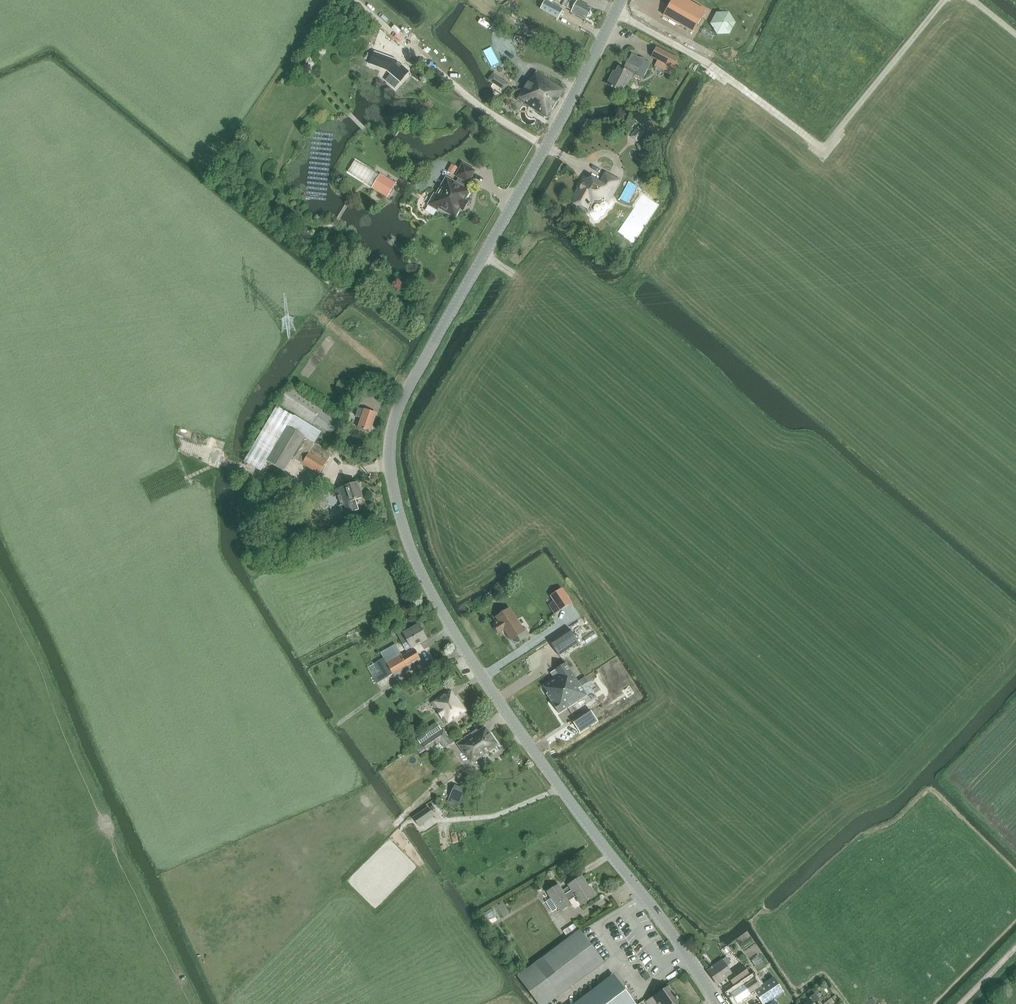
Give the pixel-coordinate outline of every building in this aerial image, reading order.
[(540,9),(558,19),(563,10),(545,0),(540,9)] [(561,6),(564,7),(572,11),(572,13),(586,20),(587,17),(590,17),(591,13),(590,12),(592,8),(577,1),(577,3),(570,0),(564,0),(561,6)] [(693,33),(706,11),(687,0),(672,0),(663,15),(693,33)] [(713,12),(713,34),(732,33),(731,11),(713,12)] [(49,22),(35,27),(37,32),(51,27),(49,22)] [(651,58),(672,68),(677,58),(657,48),(651,58)] [(374,52),(370,64),(387,71),(401,82),(410,71),(396,60),(374,52)] [(636,75),(643,79),(650,64),(632,54),(623,71),(618,68),(614,77),(612,76),(608,86),(623,94),(632,76),(635,77),(636,75)] [(507,90),(521,73),(509,63),(495,81),(507,90)] [(312,70),(306,76),(311,80),(316,74),(312,70)] [(518,100),(548,119),(566,91),(537,74),(533,80),(531,79),(518,100)] [(638,128),(631,135),(638,141),(645,134),(638,128)] [(355,160),(348,172),(372,187),(380,174),(355,160)] [(452,164),(448,171),(453,174),(457,167),(452,164)] [(467,182),(469,184),(476,172),(463,165),(457,176),(460,178),(457,184),(447,178),(437,196),(434,195),(428,205),(438,211),(439,208),(456,217),(460,210),(464,212),(469,202),(466,200),(471,192),(464,188),(467,182)] [(372,187),(371,187),(387,197),(396,184),(380,174),(372,187)] [(593,201),(595,202),(596,202),(597,203),(598,203),(599,203),(601,203),(602,202),(603,202),(604,201),(605,201),(606,200),(607,199),(607,198),(609,196),(611,197),(620,180),(609,174),(603,185),(591,178),(588,184),(582,181),(579,186),(580,190),(575,200),(575,203),(579,205),(582,204),(589,208),(590,205),(591,206),(592,204),(591,203),(593,201)] [(657,208),(655,198),(648,199),(650,209),(657,208)] [(322,290),(311,280),(305,287),(315,297),(322,290)] [(341,419),(291,385),(279,402),(329,437),(341,419)] [(267,460),(293,416),(276,406),(244,461),(261,471),(267,460)] [(361,420),(358,428),(369,432),(376,415),(363,410),(362,411),(358,409),(355,418),(361,420)] [(293,416),(267,460),(284,471),(293,458),(303,464),(315,444),(315,443),(312,441),(318,432),(293,416)] [(332,454),(315,444),(303,464),(320,474),(332,454)] [(335,490),(337,496),(344,514),(359,509),(356,500),(362,498),(357,483),(335,490)] [(554,601),(560,611),(572,603),(562,588),(550,596),(554,601)] [(499,621),(494,625),(499,633),(505,629),(511,639),(513,642),(518,643),(529,636),(525,630),(524,631),(510,609),(496,617),(499,621)] [(402,630),(397,633),(403,644),(409,641),(412,647),(427,639),(419,625),(404,633),(402,630)] [(570,629),(550,642),(559,655),(579,642),(570,629)] [(384,658),(368,667),(377,683),(392,674),(420,658),(415,649),(403,656),(401,654),(386,662),(384,658)] [(561,674),(559,675),(543,685),(548,693),(547,694),(553,703),(552,703),(559,713),(587,695),(582,687),(578,682),(566,663),(557,668),(561,674)] [(451,690),(431,703),(446,725),(467,711),(458,696),(456,697),(451,690)] [(593,724),(587,714),(573,723),(580,733),(593,724)] [(428,735),(441,729),(437,721),(424,727),(428,735)] [(477,730),(457,743),(468,759),(469,758),(472,763),(498,745),(485,727),(478,732),(477,730)] [(443,729),(429,739),(422,743),(428,751),(441,742),(444,747),(452,742),(443,729)] [(425,733),(417,739),(420,744),(422,743),(429,739),(425,733)] [(449,781),(445,783),(448,790),(453,788),(449,781)] [(464,790),(455,786),(450,800),(459,804),(464,790)] [(419,826),(434,816),(428,807),(413,818),(419,826)] [(559,885),(547,892),(551,898),(557,909),(560,912),(571,905),(569,901),(576,897),(581,905),(595,896),(590,888),(589,889),(582,878),(569,886),(572,891),(566,895),(559,885)] [(565,933),(577,927),(575,922),(562,929),(565,933)] [(518,976),(539,1003),(547,1003),(603,961),(579,929),(568,938),(518,976)] [(750,958),(756,969),(764,965),(757,954),(750,958)] [(709,970),(707,971),(717,985),(728,977),(734,985),(750,974),(742,964),(731,973),(726,966),(730,962),(726,957),(709,970)] [(614,974),(573,1003),(636,1003),(614,974)] [(753,991),(763,1003),(767,1003),(784,992),(773,977),(753,991)] [(749,981),(731,994),(737,1003),(750,995),(747,990),(753,986),(749,981)] [(679,1002),(669,987),(646,1002),(647,1003),(675,1003),(679,1002)]
